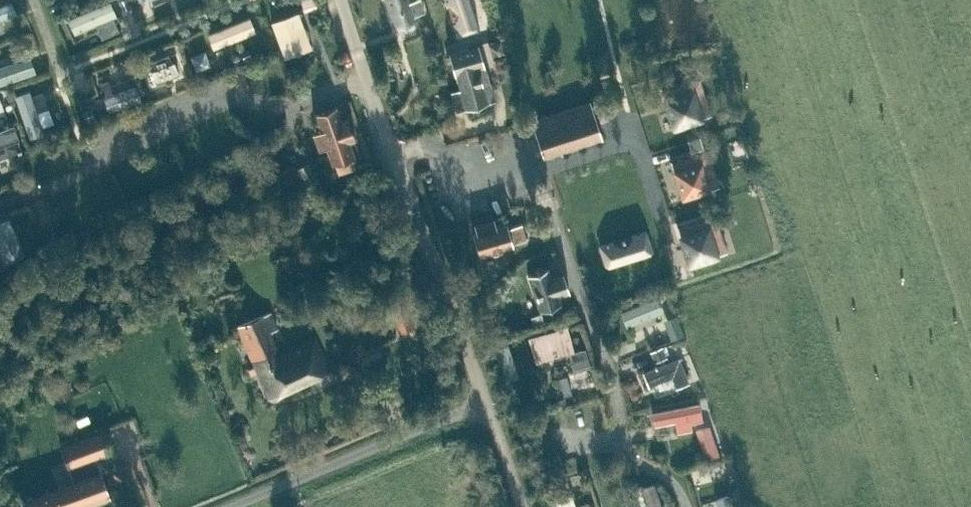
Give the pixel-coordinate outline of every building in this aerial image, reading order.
[(104,14),(97,0),(90,0),(58,16),(66,33),(104,14)] [(128,0),(120,0),(124,9),(130,6),(128,0)] [(317,5),(315,0),(302,0),(305,9),(317,5)] [(394,20),(396,24),(415,18),(413,14),(423,11),(420,0),(414,0),(409,2),(408,0),(387,0),(394,20)] [(467,0),(445,0),(457,37),(476,31),(467,0)] [(284,56),(301,50),(294,32),(304,28),(298,11),(271,20),(284,56)] [(239,14),(196,31),(203,47),(246,30),(239,14)] [(504,50),(500,38),(489,42),(492,54),(504,50)] [(449,53),(456,80),(457,80),(460,90),(451,92),(457,111),(487,102),(478,73),(485,71),(478,44),(468,47),(449,53)] [(205,49),(191,54),(196,67),(209,63),(205,49)] [(26,72),(24,59),(0,62),(0,76),(26,72)] [(140,81),(169,77),(167,61),(138,65),(140,81)] [(700,76),(662,88),(674,126),(705,117),(704,115),(695,86),(703,84),(700,76)] [(17,88),(4,93),(16,126),(30,120),(17,88)] [(92,97),(98,109),(113,103),(107,90),(92,97)] [(588,100),(531,119),(544,157),(601,138),(588,100)] [(90,107),(83,110),(87,121),(94,118),(90,107)] [(327,148),(332,164),(354,156),(348,142),(355,139),(348,119),(341,122),(336,107),(315,115),(321,132),(312,135),(318,151),(327,148)] [(2,145),(17,139),(18,138),(12,124),(0,128),(0,152),(4,150),(2,145)] [(698,137),(687,140),(690,150),(701,146),(698,137)] [(179,160),(194,153),(188,141),(174,148),(179,160)] [(708,148),(670,160),(682,199),(713,189),(712,187),(703,158),(711,156),(708,148)] [(319,182),(308,162),(295,169),(306,189),(319,182)] [(716,214),(677,226),(689,264),(720,255),(719,253),(710,224),(718,222),(716,214)] [(23,250),(6,216),(0,219),(0,254),(3,260),(23,250)] [(525,239),(521,223),(507,226),(506,224),(496,227),(494,219),(474,224),(477,232),(474,233),(480,255),(513,245),(512,243),(525,239)] [(53,222),(43,227),(51,243),(61,238),(53,222)] [(550,276),(547,269),(528,275),(541,309),(559,303),(557,295),(569,291),(562,272),(550,276)] [(292,286),(297,298),(308,293),(303,282),(292,286)] [(647,295),(610,303),(614,320),(650,312),(647,295)] [(291,299),(279,303),(281,310),(293,305),(291,299)] [(277,327),(275,322),(270,311),(238,325),(269,397),(329,369),(314,338),(278,355),(269,331),(277,327)] [(530,338),(536,361),(574,350),(568,327),(530,338)] [(679,327),(668,331),(671,339),(682,334),(679,327)] [(655,360),(665,355),(661,347),(651,351),(655,360)] [(584,348),(570,352),(574,366),(588,362),(584,348)] [(647,383),(672,374),(677,387),(688,382),(678,358),(643,372),(647,383)] [(564,396),(572,394),(566,375),(558,377),(564,396)] [(701,419),(698,403),(653,412),(655,424),(675,420),(677,432),(691,429),(689,421),(701,419)] [(696,430),(705,458),(716,455),(707,426),(696,430)] [(111,498),(96,457),(113,450),(104,428),(61,444),(75,480),(15,501),(17,506),(86,506),(111,498)] [(632,486),(638,506),(652,506),(645,482),(632,486)] [(691,501),(693,506),(706,506),(702,497),(691,501)]
